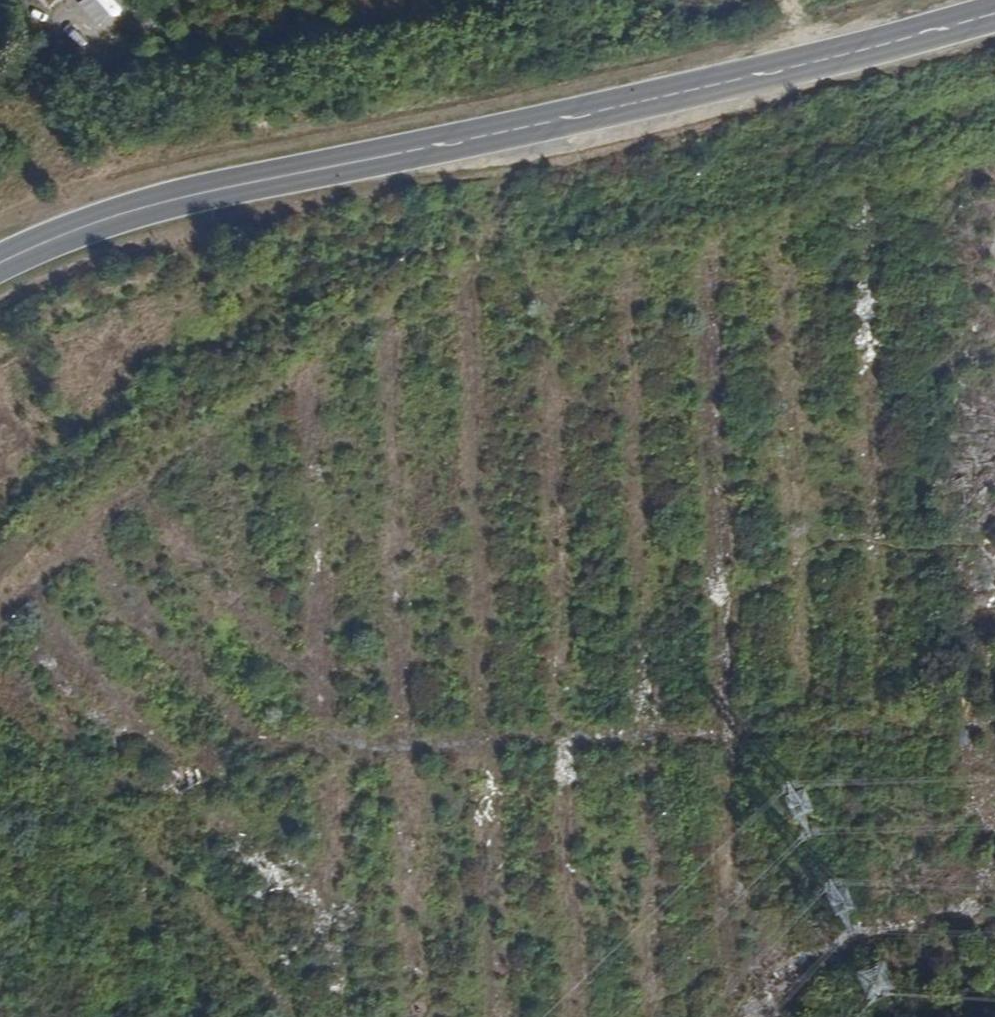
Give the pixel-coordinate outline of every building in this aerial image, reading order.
[(91,34),(111,14),(98,0),(58,0),(91,34)]
